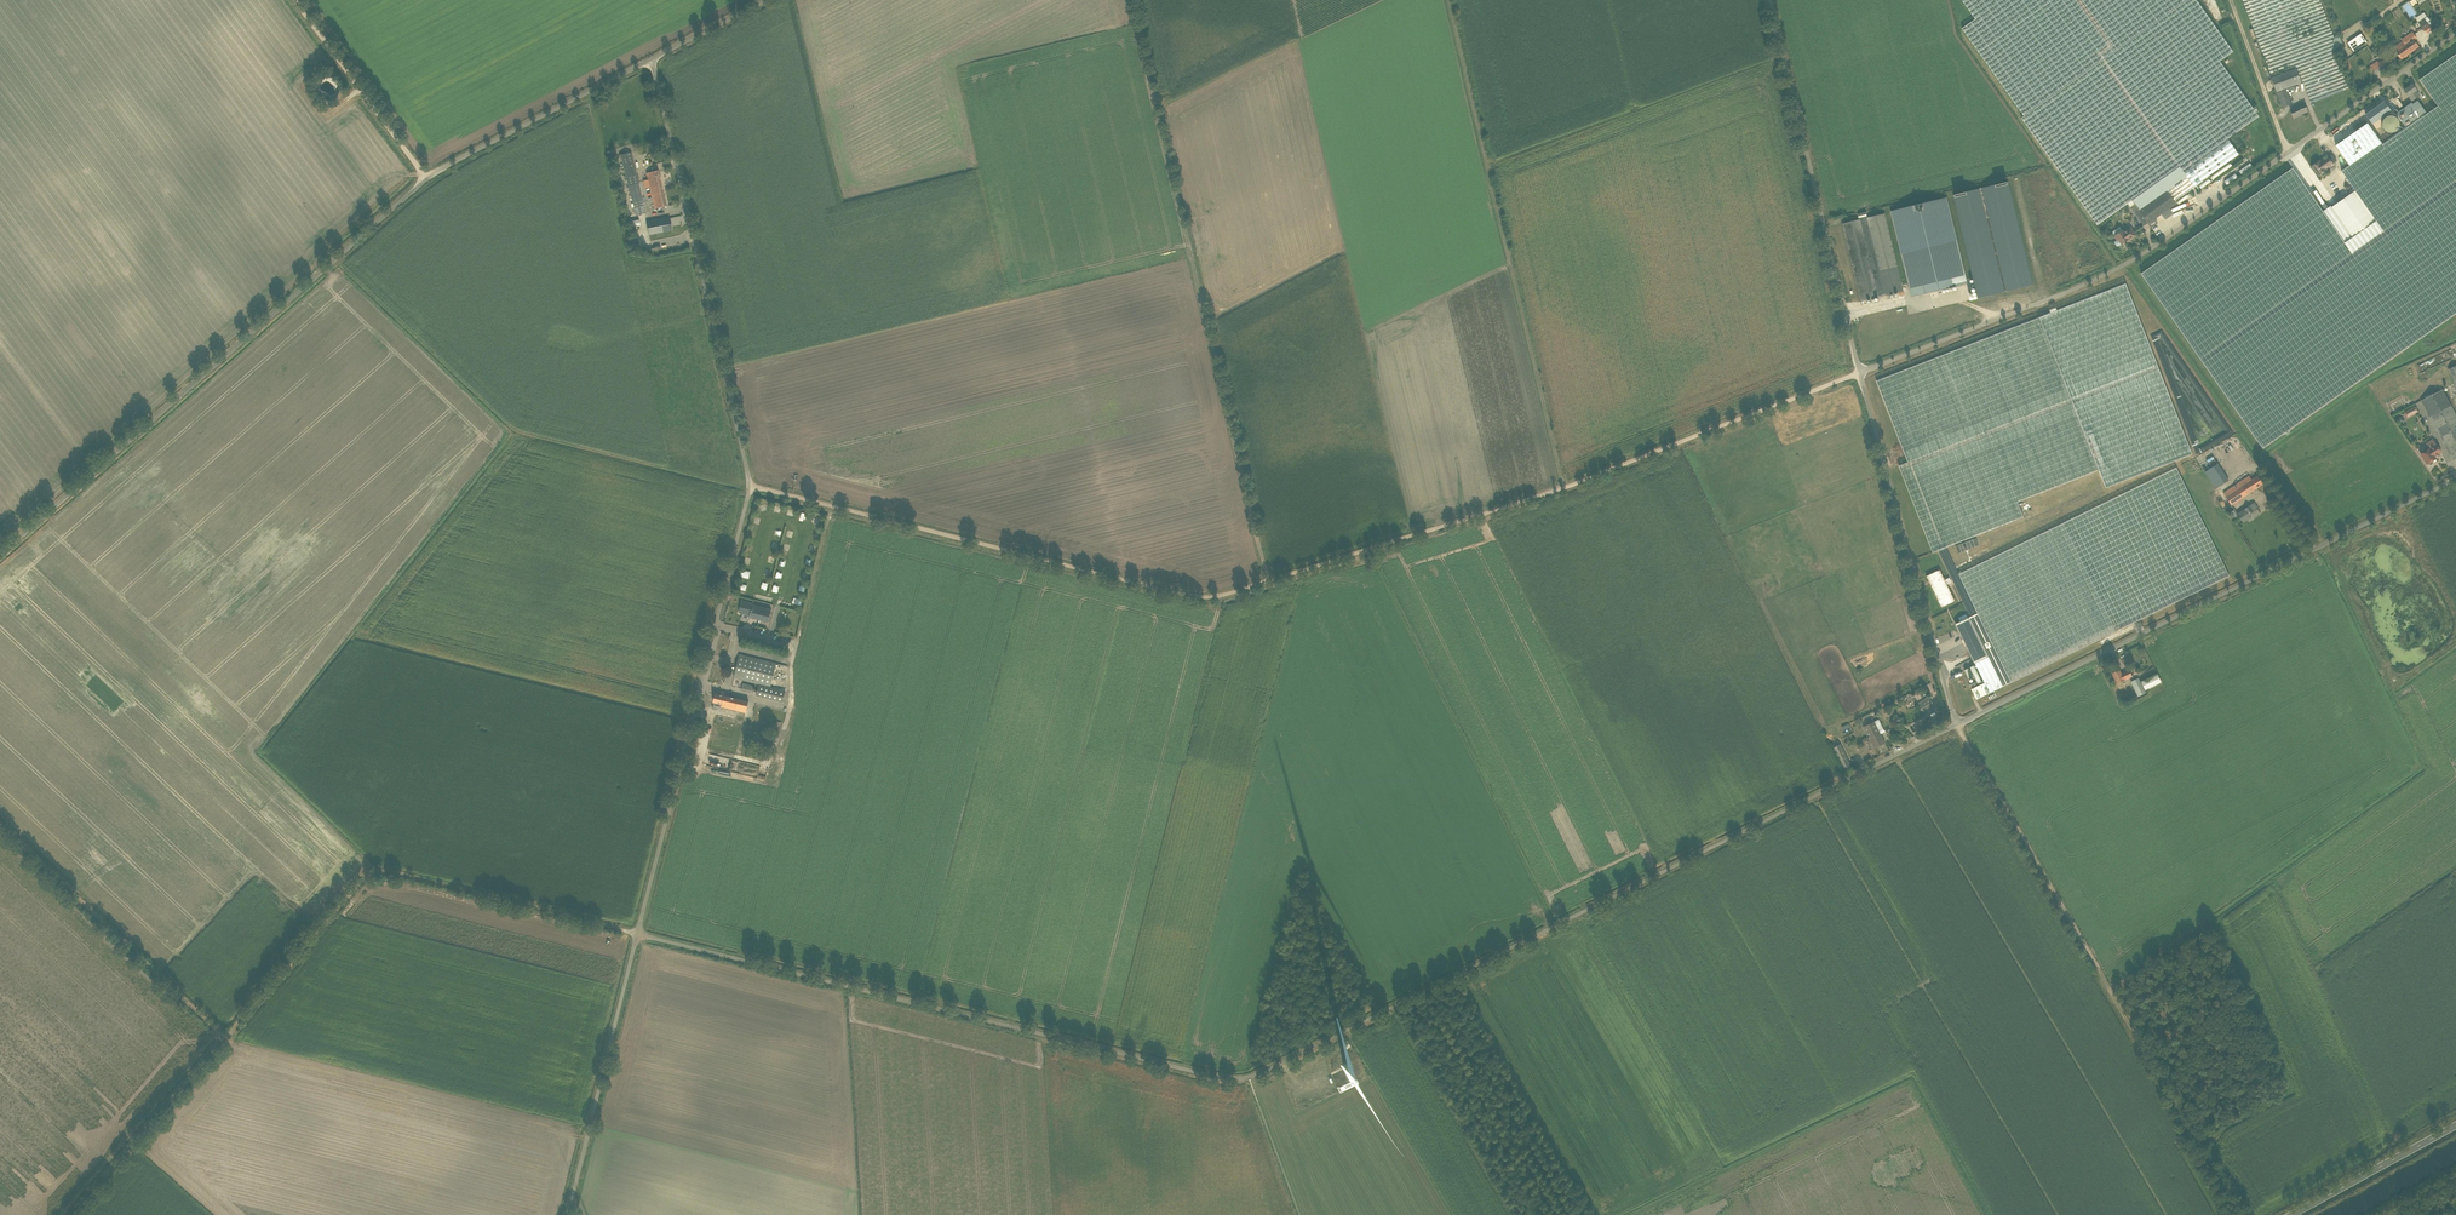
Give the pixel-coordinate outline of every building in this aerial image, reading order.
[(2021,117),(2097,225),(2132,200),(2180,167),(2187,177),(2167,191),(2174,200),(2239,154),(2227,138),(2259,116),(2219,61),(2233,51),(2196,0),(1962,0),(1975,19),(1962,28),(2024,116),(2021,117)] [(2320,0),(2242,0),(2272,77),(2296,68),(2301,83),(2303,82),(2311,103),(2350,88),(2331,38),(2334,37),(2320,0)] [(2422,27),(2428,23),(2424,18),(2418,22),(2422,27)] [(2401,59),(2419,47),(2414,40),(2415,40),(2414,40),(2413,39),(2416,37),(2412,32),(2404,38),(2405,40),(2393,48),(2396,53),(2401,59)] [(2348,45),(2353,53),(2366,44),(2360,37),(2348,45)] [(2351,67),(2348,59),(2347,60),(2346,59),(2342,61),(2345,70),(2351,67)] [(2379,63),(2378,61),(2371,66),(2375,73),(2387,66),(2383,60),(2379,63)] [(2433,108),(2437,113),(2455,141),(2455,60),(2426,81),(2441,102),(2433,108)] [(2412,84),(2404,90),(2408,96),(2412,101),(2420,96),(2416,91),(2416,90),(2412,84)] [(2282,107),(2291,103),(2286,89),(2276,93),(2282,107)] [(2394,99),(2399,108),(2402,106),(2397,97),(2394,99)] [(2384,101),(2365,115),(2372,124),(2391,111),(2384,101)] [(2396,113),(2406,127),(2426,113),(2418,101),(2413,104),(2411,103),(2396,113)] [(2294,118),(2307,112),(2304,104),(2290,110),(2294,118)] [(2403,309),(2455,272),(2455,141),(2437,113),(2433,108),(2426,113),(2406,127),(2373,149),(2342,171),(2355,191),(2331,207),(2331,206),(2322,212),(2291,167),(2284,172),(2277,177),(2140,273),(2203,363),(2362,251),(2403,309)] [(631,152),(621,155),(636,215),(645,212),(643,201),(642,201),(638,184),(640,184),(631,152)] [(2319,161),(2312,166),(2319,176),(2326,171),(2325,169),(2332,164),(2328,157),(2320,162),(2319,161)] [(2210,176),(2212,179),(2231,167),(2230,164),(2210,176)] [(2172,215),(2169,209),(2176,204),(2174,200),(2167,191),(2187,177),(2180,167),(2132,200),(2135,204),(2131,207),(2139,219),(2143,216),(2148,223),(2161,214),(2165,220),(2172,215)] [(655,209),(666,206),(658,170),(647,173),(655,209)] [(1953,195),(1978,298),(2033,285),(2008,182),(1953,195)] [(1947,198),(1891,212),(1911,295),(1967,282),(1947,198)] [(1861,301),(1879,297),(1903,291),(1885,213),(1843,223),(1861,301)] [(647,222),(650,236),(672,230),(669,217),(647,222)] [(2122,244),(2127,241),(2129,239),(2130,240),(2137,236),(2130,227),(2124,232),(2123,230),(2114,236),(2117,240),(2115,242),(2115,243),(2117,246),(2118,246),(2121,244),(2122,244)] [(2362,251),(2203,363),(2262,448),(2421,335),(2403,309),(2362,251)] [(2065,307),(2039,317),(1876,381),(1908,462),(1899,465),(1933,552),(1938,550),(1945,547),(2023,518),(2018,502),(2099,470),(2105,487),(2191,454),(2170,399),(2132,303),(2125,284),(2083,300),(2065,307)] [(2455,458),(2455,415),(2442,389),(2421,400),(2452,459),(2455,458)] [(379,408),(388,400),(385,398),(377,405),(379,408)] [(2406,417),(2418,412),(2415,405),(2403,411),(2406,417)] [(2429,448),(2429,449),(2421,454),(2427,464),(2428,463),(2429,464),(2431,465),(2432,464),(2433,462),(2432,461),(2436,458),(2435,457),(2441,452),(2436,444),(2429,448)] [(2217,463),(2214,465),(2205,471),(2216,488),(2228,480),(2217,463)] [(2176,467),(1958,574),(2011,682),(2116,631),(2229,576),(2176,467)] [(2231,505),(2263,484),(2257,475),(2251,480),(2248,476),(2223,493),(2231,505)] [(2246,504),(2248,506),(2238,514),(2244,522),(2248,519),(2249,521),(2261,513),(2257,509),(2258,508),(2254,502),(2253,503),(2251,501),(2246,504)] [(816,525),(820,521),(815,516),(811,520),(816,525)] [(2011,682),(1958,574),(1945,547),(1938,550),(1970,617),(1956,624),(1984,683),(1977,686),(1971,689),(1976,699),(2011,682)] [(1955,601),(1940,569),(1927,576),(1942,607),(1955,601)] [(753,605),(753,604),(742,601),(739,613),(750,615),(749,617),(768,622),(771,609),(753,605)] [(184,619),(175,627),(182,635),(191,627),(184,619)] [(172,634),(164,642),(166,644),(175,637),(172,634)] [(771,686),(776,664),(740,655),(734,677),(771,686)] [(2119,669),(2112,673),(2117,684),(2132,677),(2129,670),(2124,672),(2125,673),(2122,675),(2119,669)] [(2157,673),(2145,679),(2141,681),(2145,690),(2162,682),(2157,673)] [(753,686),(749,685),(743,683),(741,690),(751,692),(753,686)] [(783,702),(785,691),(759,684),(756,695),(783,702)] [(746,712),(749,701),(715,693),(713,702),(722,704),(721,706),(746,712)] [(1918,705),(1922,711),(1934,704),(1930,698),(1918,705)] [(1864,727),(1874,748),(1885,743),(1881,734),(1886,732),(1884,730),(1879,719),(1864,727)] [(1833,748),(1842,766),(1844,771),(1851,767),(1840,744),(1833,748)] [(1310,1058),(1302,1062),(1304,1066),(1312,1062),(1310,1058)]
